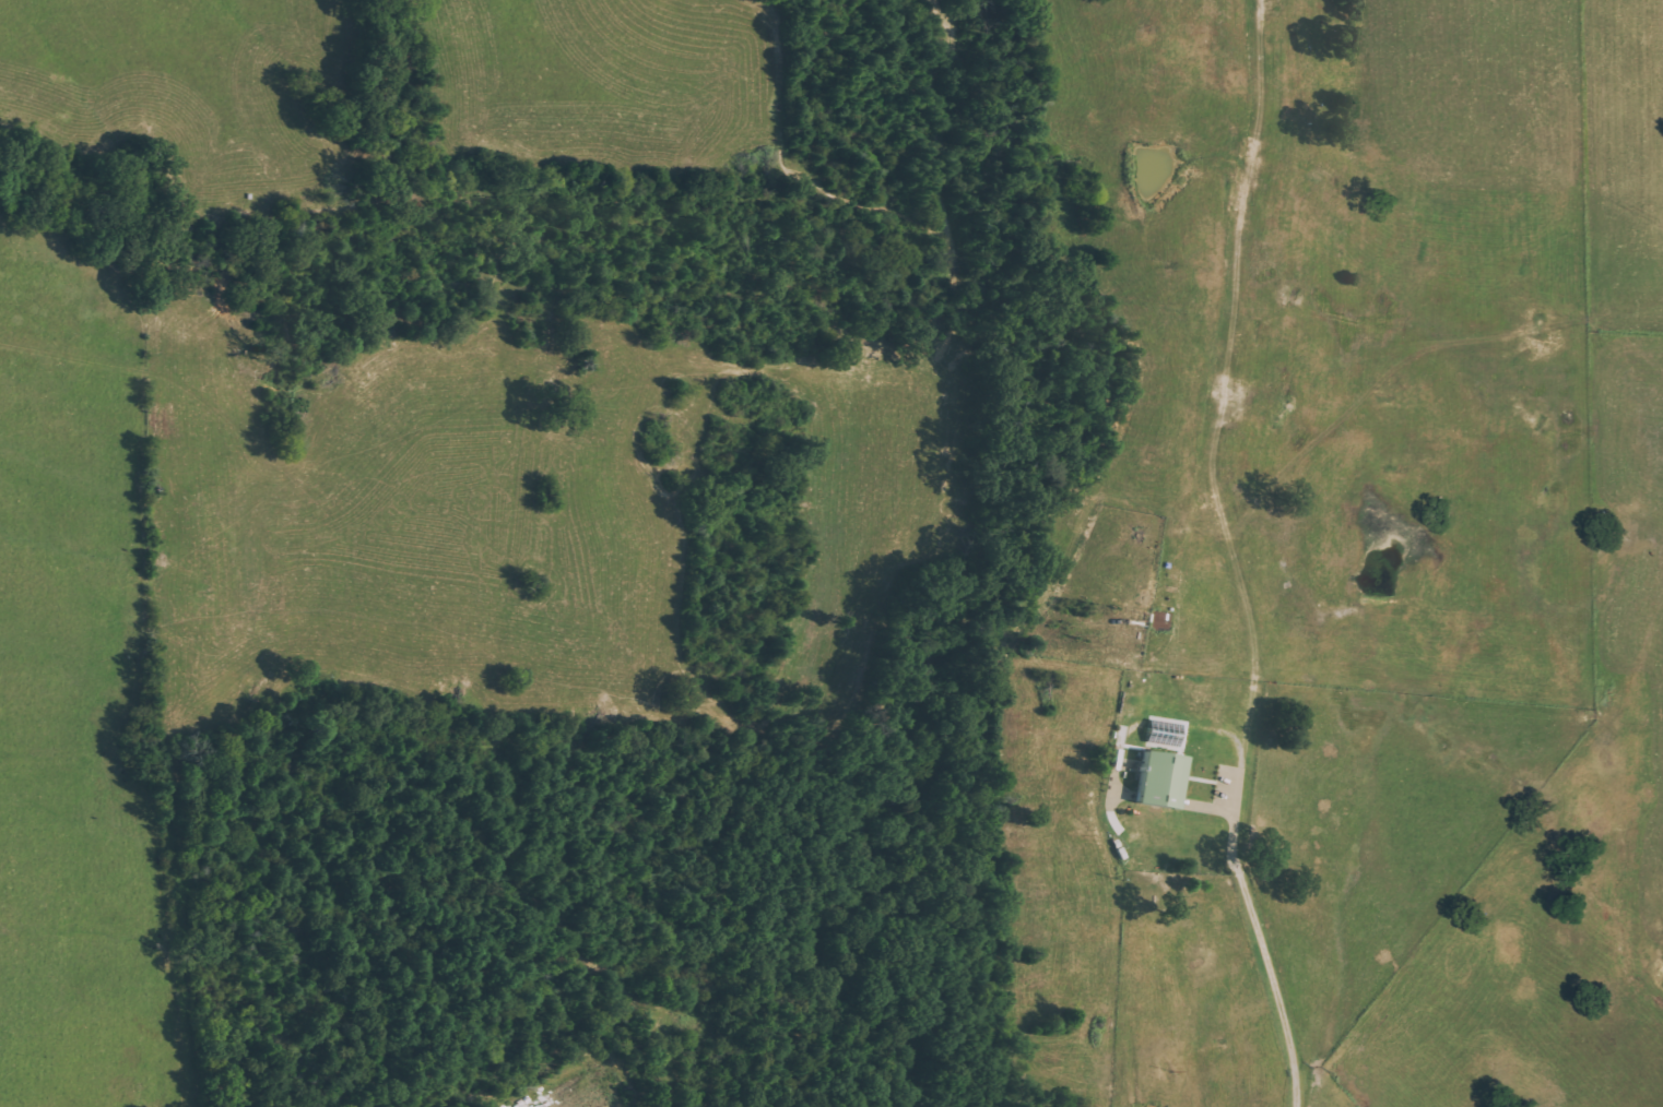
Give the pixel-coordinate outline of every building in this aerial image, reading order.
[(1171,810),(1180,757),(1138,750),(1129,803),(1171,810)]
